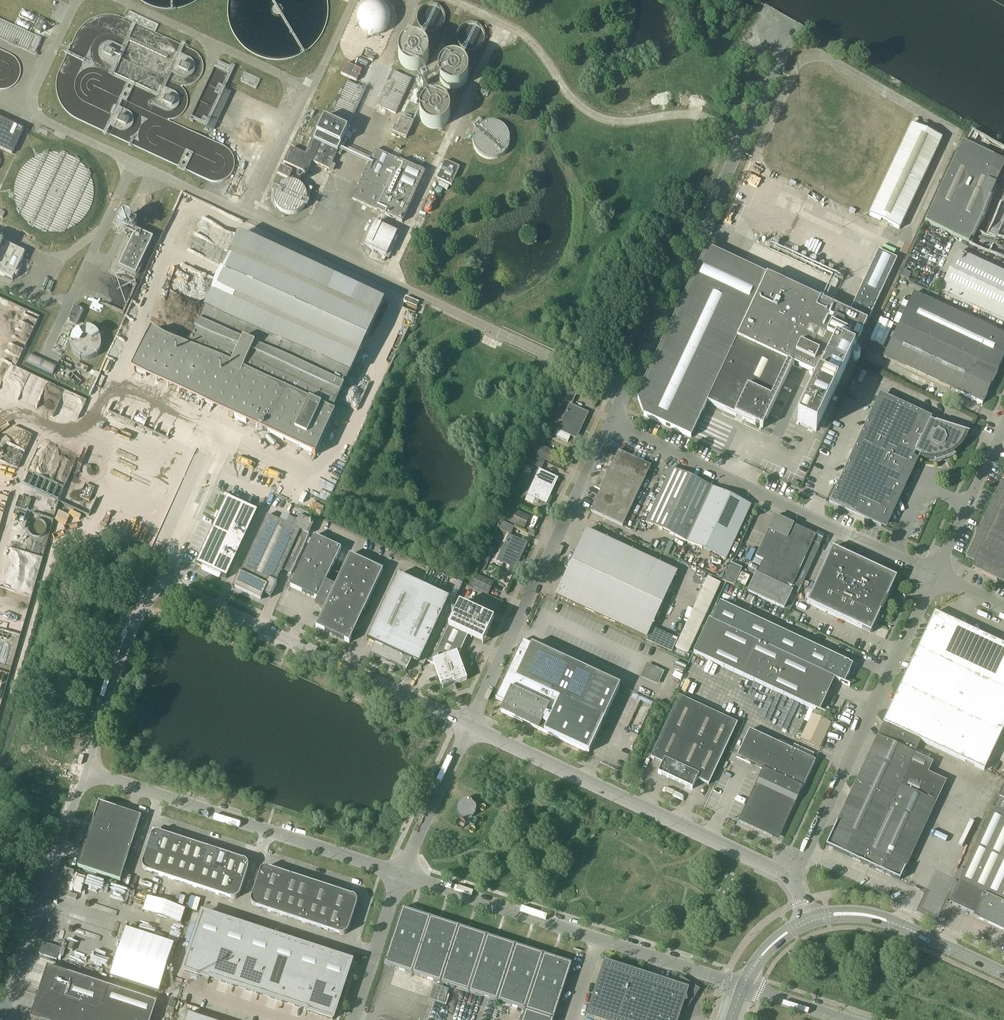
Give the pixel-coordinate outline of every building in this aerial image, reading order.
[(36,49),(42,36),(0,16),(0,32),(36,49)] [(418,70),(419,69),(422,68),(424,66),(425,65),(426,63),(427,62),(428,60),(429,58),(429,56),(429,54),(429,52),(428,50),(428,48),(427,46),(426,45),(424,43),(423,42),(421,41),(419,40),(417,40),(416,40),(414,40),(412,40),(410,40),(408,41),(407,42),(405,43),(404,45),(402,46),(401,48),(401,49),(400,51),(400,53),(400,55),(400,57),(400,59),(401,60),(401,62),(402,64),(404,65),(405,66),(407,68),(408,68),(410,69),(412,70),(414,70),(416,70),(418,70)] [(461,60),(459,59),(457,58),(455,58),(453,58),(452,58),(450,59),(448,59),(446,60),(445,61),(443,62),(442,64),(441,65),(440,67),(439,68),(439,70),(439,72),(439,74),(439,76),(440,78),(440,79),(442,82),(443,83),(444,84),(446,85),(447,86),(449,87),(451,88),(453,88),(455,88),(456,88),(458,87),(460,87),(462,86),(463,85),(465,83),(466,82),(467,80),(468,79),(468,77),(469,75),(469,73),(469,72),(468,70),(468,68),(467,66),(466,65),(465,63),(464,62),(462,61),(461,60)] [(357,81),(362,70),(346,63),(341,74),(357,81)] [(395,69),(378,103),(395,111),(412,77),(395,69)] [(240,81),(242,82),(256,89),(260,80),(244,72),(241,79),(243,80),(241,79),(240,81)] [(444,101),(443,100),(441,99),(440,99),(438,99),(436,99),(435,99),(433,99),(431,99),(430,100),(428,101),(427,102),(426,103),(425,105),(424,106),(423,108),(422,110),(422,111),(422,113),(422,115),(422,117),(423,119),(423,120),(424,122),(426,123),(427,125),(428,126),(430,127),(432,127),(434,128),(435,128),(437,128),(439,128),(441,127),(443,127),(444,126),(446,125),(447,123),(448,122),(449,121),(450,119),(451,117),(451,115),(451,113),(451,112),(451,110),(450,108),(449,106),(448,105),(447,103),(446,102),(444,101)] [(324,118),(320,116),(310,138),(313,140),(314,140),(320,143),(312,161),(329,169),(337,153),(341,155),(343,150),(339,148),(348,129),(325,118),(324,118)] [(407,119),(402,116),(398,126),(395,125),(392,131),(406,138),(414,122),(410,120),(412,117),(408,116),(407,119)] [(12,154),(24,129),(17,126),(0,118),(0,148),(12,154)] [(473,138),(473,141),(473,143),(474,145),(474,147),(475,149),(476,151),(478,153),(480,155),(481,156),(484,157),(486,158),(488,159),(490,159),(493,159),(495,159),(497,158),(499,157),(501,156),(503,155),(505,153),(506,151),(508,149),(509,147),(509,145),(510,143),(510,141),(510,138),(509,136),(509,134),(508,132),(506,130),(505,128),(503,126),(501,125),(499,124),(497,123),(495,122),(493,122),(490,122),(488,123),(486,123),(484,124),(481,125),(480,126),(478,128),(476,130),(475,132),(474,134),(474,136),(473,138)] [(869,215),(900,229),(943,138),(912,124),(869,215)] [(925,222),(960,237),(969,241),(972,235),(974,236),(995,191),(993,190),(1003,167),(1003,161),(963,142),(925,222)] [(376,149),(353,199),(402,222),(426,172),(376,149)] [(288,214),(291,215),(293,214),(295,214),(297,213),(299,212),(301,211),(302,210),(304,208),(305,206),(306,204),(307,202),(307,200),(307,198),(307,196),(307,194),(306,192),(305,190),(304,189),(303,187),(302,186),(300,184),(298,183),(297,182),(295,182),(293,181),(291,181),(289,181),(287,182),(285,182),(283,183),(281,184),(280,185),(278,187),(277,189),(276,190),(275,192),(275,194),(274,196),(274,198),(274,200),(275,202),(275,204),(276,206),(277,208),(279,210),(281,211),(282,212),(284,213),(286,214),(288,214)] [(375,223),(365,246),(387,256),(398,233),(375,223)] [(119,267),(136,275),(153,238),(136,230),(119,267)] [(384,302),(245,237),(238,234),(187,344),(151,327),(131,370),(316,456),(335,413),(333,412),(384,302)] [(13,280),(15,276),(17,277),(24,263),(21,262),(25,253),(0,241),(0,274),(13,280)] [(844,371),(884,287),(865,279),(849,313),(706,247),(637,396),(644,415),(691,437),(707,402),(763,428),(792,364),(796,366),(802,352),(844,371)] [(879,250),(865,279),(884,287),(897,258),(879,250)] [(1003,322),(1003,273),(986,265),(958,252),(939,291),(1003,322)] [(901,277),(909,281),(912,274),(904,271),(901,277)] [(998,371),(1003,361),(1003,358),(1003,336),(913,294),(899,326),(998,371)] [(75,305),(68,322),(77,326),(85,310),(75,305)] [(989,389),(998,371),(899,326),(884,358),(983,404),(988,393),(989,389)] [(815,430),(844,371),(802,352),(796,366),(818,376),(796,421),(815,430)] [(559,397),(572,403),(578,390),(580,392),(583,387),(567,379),(559,397)] [(879,397),(862,433),(830,502),(881,526),(915,454),(920,456),(919,458),(919,459),(920,458),(922,458),(925,459),(927,459),(929,459),(932,459),(934,459),(937,459),(939,459),(940,459),(939,457),(947,454),(948,456),(949,456),(948,455),(950,454),(952,453),(954,451),(956,450),(958,448),(960,446),(961,444),(962,442),(964,440),(966,433),(967,434),(968,433),(931,421),(879,397)] [(558,400),(552,412),(560,416),(565,404),(558,400)] [(570,405),(558,430),(575,437),(586,412),(570,405)] [(532,455),(552,464),(557,454),(538,444),(532,455)] [(591,511),(622,526),(650,466),(619,451),(616,458),(609,455),(594,488),(600,491),(591,511)] [(531,456),(528,462),(542,469),(545,462),(531,456)] [(526,465),(520,479),(527,482),(533,468),(526,465)] [(671,468),(659,495),(672,502),(680,505),(692,478),(685,475),(671,468)] [(540,470),(528,495),(544,503),(556,478),(540,470)] [(685,508),(698,514),(711,487),(692,478),(680,505),(685,508)] [(973,569),(1003,583),(1003,582),(1003,482),(1001,480),(966,556),(976,560),(972,568),(973,569)] [(711,487),(698,514),(686,541),(726,560),(751,505),(711,487)] [(659,495),(646,523),(659,529),(672,502),(659,495)] [(226,578),(257,512),(227,498),(197,564),(226,578)] [(672,502),(659,529),(672,535),(685,508),(680,505),(672,502)] [(530,517),(507,507),(507,506),(502,518),(525,528),(530,517)] [(685,508),(672,535),(686,541),(698,514),(685,508)] [(235,582),(233,587),(261,600),(264,594),(270,597),(270,596),(277,582),(276,582),(282,569),(291,574),(309,535),(314,523),(300,516),(298,521),(294,528),(268,515),(240,573),(235,582)] [(765,562),(759,575),(756,573),(748,592),(784,609),(793,591),(798,593),(824,539),(775,517),(756,557),(765,562)] [(514,527),(501,521),(498,528),(511,534),(514,527)] [(677,572),(587,529),(556,595),(647,637),(677,572)] [(315,605),(320,607),(324,609),(316,627),(349,643),(383,570),(350,555),(335,586),(326,581),(341,549),(314,536),(290,586),(317,599),(315,605)] [(509,536),(497,560),(513,568),(525,543),(509,536)] [(897,578),(836,549),(833,548),(808,603),(872,632),(897,578)] [(125,565),(132,568),(136,560),(129,557),(125,565)] [(731,563),(723,580),(734,585),(742,568),(731,563)] [(489,594),(494,582),(477,574),(471,586),(489,594)] [(454,601),(424,587),(398,575),(368,640),(375,644),(370,655),(407,672),(412,661),(424,666),(426,662),(426,661),(454,602),(454,601)] [(675,648),(688,654),(721,583),(708,577),(675,648)] [(790,612),(798,593),(793,591),(784,609),(790,612)] [(459,604),(454,602),(426,661),(426,662),(432,664),(433,663),(442,685),(450,682),(451,685),(467,679),(459,656),(468,636),(482,643),(493,619),(460,603),(459,604)] [(830,676),(829,677),(845,684),(854,665),(720,603),(712,621),(712,622),(830,676)] [(884,723),(885,723),(893,727),(921,740),(984,769),(1003,726),(1003,646),(934,613),(884,723)] [(823,690),(829,677),(830,676),(712,622),(712,621),(709,620),(694,654),(820,712),(829,693),(823,690)] [(620,686),(523,640),(496,698),(505,702),(501,712),(589,753),(620,686)] [(665,671),(647,663),(641,677),(658,685),(665,671)] [(692,789),(697,779),(709,784),(737,723),(679,696),(651,757),(663,763),(658,773),(692,789)] [(860,776),(838,823),(826,846),(900,880),(946,781),(928,772),(932,762),(915,753),(921,740),(893,727),(885,723),(878,736),(860,776)] [(804,788),(816,762),(816,761),(750,730),(738,757),(766,771),(763,776),(761,775),(740,821),(773,837),(773,835),(780,832),(782,833),(801,794),(799,793),(802,787),(804,788)] [(998,798),(999,799),(994,810),(993,810),(949,903),(975,915),(973,918),(1003,932),(1003,786),(998,798)] [(476,806),(476,805),(475,804),(474,803),(473,803),(472,801),(471,800),(470,800),(469,799),(468,799),(467,799),(465,799),(464,799),(463,800),(462,800),(461,801),(460,802),(459,803),(458,804),(458,805),(457,806),(457,807),(457,808),(457,810),(457,811),(457,812),(458,813),(458,814),(459,815),(460,816),(461,817),(462,818),(463,818),(464,819),(465,818),(466,817),(467,817),(469,817),(470,817),(471,817),(472,817),(473,816),(474,815),(475,814),(476,813),(476,812),(476,811),(477,810),(477,809),(476,807),(476,806)] [(78,867),(121,881),(142,817),(99,803),(78,867)] [(151,837),(147,850),(167,856),(173,837),(160,833),(159,832),(158,832),(157,832),(156,833),(155,833),(154,834),(153,834),(152,835),(151,836),(151,837)] [(167,856),(178,860),(185,841),(173,837),(167,856)] [(185,841),(178,860),(190,864),(196,845),(185,841)] [(196,845),(190,864),(201,868),(208,848),(196,845)] [(208,848),(201,868),(213,872),(219,852),(208,848)] [(146,871),(147,871),(161,876),(167,856),(147,850),(143,863),(142,864),(142,865),(142,866),(143,867),(143,868),(144,869),(144,870),(145,870),(146,871)] [(219,852),(213,872),(224,875),(231,856),(219,852)] [(178,860),(167,856),(161,876),(172,880),(178,860)] [(245,861),(231,856),(224,875),(244,882),(248,869),(249,868),(249,867),(249,866),(249,865),(248,864),(248,863),(247,862),(246,862),(246,861),(245,861)] [(172,880),(183,883),(190,864),(178,860),(172,880)] [(201,868),(190,864),(183,883),(195,887),(201,868)] [(213,872),(201,868),(195,887),(206,891),(213,872)] [(260,873),(256,886),(276,892),(282,873),(268,868),(267,868),(266,868),(265,868),(264,868),(263,869),(262,869),(261,870),(261,871),(260,872),(260,873)] [(224,875),(213,872),(206,891),(218,895),(224,875)] [(301,879),(282,873),(276,892),(287,896),(295,898),(301,879)] [(244,882),(224,875),(218,895),(231,899),(232,899),(233,899),(234,899),(236,899),(237,899),(238,898),(238,897),(239,896),(240,895),(240,894),(244,882)] [(301,879),(295,898),(298,900),(310,903),(314,905),(320,885),(301,879)] [(339,891),(320,885),(314,905),(321,907),(333,911),(339,891)] [(255,907),(256,907),(269,912),(276,892),(256,886),(251,898),(251,899),(251,900),(251,901),(251,902),(252,903),(252,904),(253,905),(253,906),(254,906),(255,907)] [(353,896),(339,891),(333,911),(353,918),(357,905),(357,904),(357,902),(357,901),(357,900),(357,899),(356,898),(355,897),(354,896),(353,896)] [(269,912),(281,915),(287,896),(276,892),(269,912)] [(298,900),(295,898),(287,896),(281,915),(292,919),(298,900)] [(304,923),(310,903),(298,900),(292,919),(304,923)] [(314,905),(310,903),(304,923),(315,926),(321,907),(314,905)] [(326,930),(333,911),(321,907),(315,926),(326,930)] [(384,965),(411,974),(430,918),(403,909),(384,965)] [(349,930),(353,918),(333,911),(326,930),(340,935),(341,935),(342,935),(343,935),(344,935),(345,934),(346,934),(347,933),(348,932),(348,931),(349,930)] [(228,922),(203,914),(184,971),(209,979),(210,978),(210,977),(228,922)] [(440,983),(459,927),(430,918),(411,974),(440,983)] [(228,922),(210,977),(210,978),(234,986),(253,930),(228,922)] [(440,983),(468,993),(487,936),(459,927),(440,983)] [(117,957),(111,976),(159,992),(175,944),(126,928),(120,948),(121,948),(118,957),(117,957)] [(253,930),(234,986),(259,994),(277,938),(253,930)] [(497,1002),(515,946),(487,936),(468,993),(497,1002)] [(277,938),(259,994),(284,1002),(302,946),(277,938)] [(61,948),(44,942),(40,954),(64,962),(65,957),(59,955),(61,948)] [(302,946),(284,1002),(308,1010),(309,1010),(327,954),(302,946)] [(515,946),(497,1002),(525,1011),(544,955),(515,946)] [(308,1010),(307,1012),(333,1019),(345,981),(346,979),(348,973),(352,962),(350,962),(327,954),(309,1010),(308,1010)] [(525,1011),(522,1019),(554,1019),(572,964),(544,955),(525,1011)] [(593,1019),(679,1019),(689,989),(604,961),(586,1018),(593,1019)] [(39,992),(101,1013),(103,1007),(110,987),(48,967),(39,992)] [(449,989),(434,985),(430,999),(444,1004),(449,989)] [(39,992),(31,1018),(38,1019),(99,1019),(101,1013),(39,992)] [(176,1003),(170,1001),(168,1008),(174,1009),(176,1003)] [(101,1013),(99,1019),(116,1019),(119,1012),(103,1007),(101,1013)]
